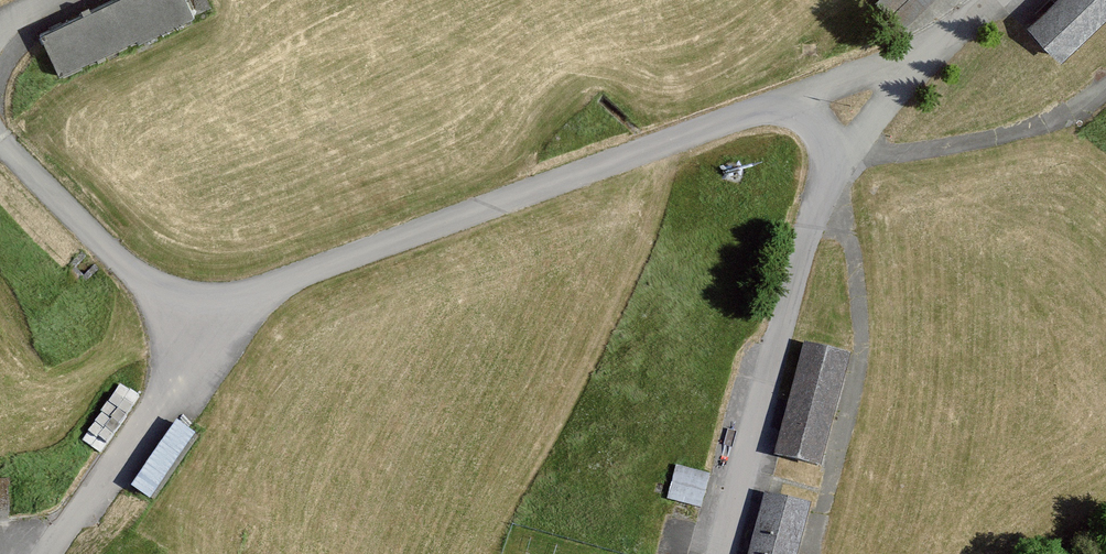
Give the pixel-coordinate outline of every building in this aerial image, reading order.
[(42,31),(62,75),(194,16),(187,0),(110,0),(42,31)] [(1031,19),(1068,58),(1105,21),(1105,0),(1052,0),(1031,19)] [(857,353),(806,341),(779,454),(830,466),(857,353)] [(121,424),(138,389),(118,380),(102,415),(121,424)] [(175,415),(132,483),(152,495),(194,427),(175,415)] [(669,496),(704,503),(711,468),(676,461),(669,496)] [(772,491),(755,553),(802,553),(815,502),(772,491)]
